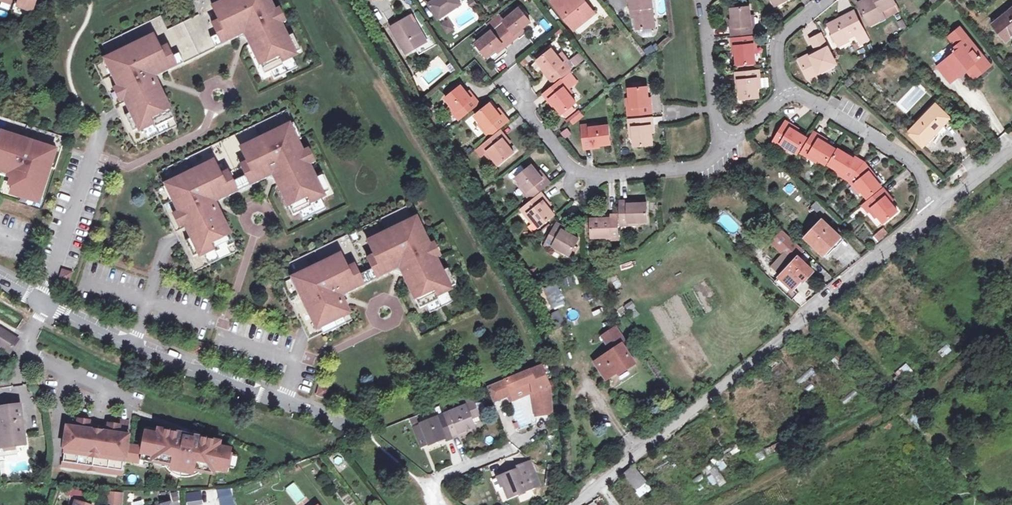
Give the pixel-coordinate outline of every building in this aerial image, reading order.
[(94,65),(117,111),(134,147),(177,126),(155,81),(154,82),(151,77),(153,72),(157,70),(160,75),(239,37),(236,32),(240,30),(246,32),(248,37),(247,37),(250,44),(255,42),(258,48),(253,50),(265,75),(271,72),(283,66),(282,62),(289,59),(288,57),(291,55),(301,51),(293,35),(287,38),(281,25),(274,11),(269,1),(266,2),(265,0),(194,0),(192,1),(199,14),(167,30),(161,16),(102,45),(106,53),(103,61),(94,65)] [(439,19),(461,4),(458,0),(435,0),(429,4),(439,19)] [(552,2),(574,29),(583,22),(581,19),(585,16),(587,18),(594,13),(584,0),(554,0),(552,2)] [(630,9),(634,9),(635,17),(636,25),(639,29),(653,27),(651,0),(629,0),(630,9)] [(885,17),(898,10),(893,0),(864,0),(858,3),(868,22),(883,14),(885,17)] [(751,25),(750,16),(749,7),(732,8),(734,27),(732,27),(732,35),(755,33),(754,25),(751,25)] [(992,24),(1006,42),(1011,37),(1011,8),(992,24)] [(279,9),(274,11),(281,25),(286,22),(279,9)] [(504,24),(498,29),(509,43),(516,38),(514,36),(529,23),(518,9),(503,22),(504,24)] [(828,24),(837,43),(848,38),(864,30),(854,11),(828,24)] [(870,25),(885,17),(883,14),(868,22),(870,25)] [(425,42),(413,23),(410,17),(391,27),(406,53),(425,42)] [(448,32),(453,28),(449,21),(443,25),(448,32)] [(416,22),(413,23),(425,42),(427,41),(416,22)] [(503,49),(509,43),(498,29),(492,34),(490,32),(474,44),(486,58),(501,46),(503,49)] [(971,66),(978,75),(990,65),(960,29),(951,36),(959,46),(961,49),(955,54),(939,67),(950,82),(966,69),(971,66)] [(836,64),(820,33),(811,38),(818,53),(800,61),(808,78),(836,64)] [(755,63),(754,53),(753,44),(751,44),(750,37),(732,38),(733,46),(735,46),(737,65),(755,63)] [(849,41),(848,38),(837,43),(839,46),(849,41)] [(563,64),(557,56),(551,49),(538,60),(549,75),(548,76),(553,83),(571,68),(566,62),(563,64)] [(560,54),(557,56),(563,64),(566,62),(560,54)] [(297,68),(291,55),(288,57),(289,59),(282,62),(283,66),(271,72),(275,79),(297,68)] [(974,78),(978,75),(971,66),(966,69),(974,78)] [(157,77),(160,75),(157,70),(153,72),(151,77),(154,82),(155,81),(154,78),(157,77)] [(756,78),(760,78),(759,70),(736,72),(737,80),(739,80),(741,99),(758,97),(757,88),(756,78)] [(569,74),(544,94),(548,100),(550,99),(562,114),(563,113),(566,117),(575,110),(572,106),(576,103),(570,96),(565,91),(568,88),(576,82),(569,74)] [(456,111),(454,114),(459,120),(479,103),(474,97),(471,99),(460,86),(445,98),(451,105),(456,111)] [(629,88),(630,98),(631,107),(628,107),(628,115),(651,113),(651,105),(649,105),(647,87),(629,88)] [(831,95),(829,100),(837,105),(840,100),(831,95)] [(490,126),(495,132),(508,121),(504,115),(501,117),(490,103),(473,117),(478,123),(480,122),(486,129),(490,126)] [(913,123),(915,126),(936,104),(933,103),(913,123)] [(936,104),(915,126),(914,126),(928,140),(950,118),(936,104)] [(448,107),(454,114),(456,111),(451,105),(448,107)] [(287,109),(162,170),(166,179),(163,186),(155,190),(177,235),(195,272),(238,252),(216,207),(214,207),(212,203),(214,197),(218,195),(221,200),(267,178),(264,173),(269,171),(274,173),(276,178),(275,178),(278,185),(283,183),(286,189),(281,191),(294,215),(300,212),(312,207),(310,203),(317,200),(316,198),(320,196),(329,192),(321,176),(315,179),(309,166),(302,152),(297,141),(301,139),(287,109)] [(0,117),(0,165),(3,166),(2,168),(9,171),(7,177),(11,179),(9,186),(14,188),(38,196),(40,196),(49,168),(55,169),(65,138),(0,117)] [(633,127),(633,138),(634,147),(652,145),(651,125),(653,125),(652,117),(628,120),(629,128),(633,127)] [(781,143),(786,146),(798,153),(807,138),(791,128),(792,125),(786,121),(776,137),(783,141),(781,143)] [(489,137),(495,132),(490,126),(486,129),(480,122),(478,123),(489,137)] [(589,128),(589,125),(581,126),(584,149),(592,148),(592,146),(611,143),(608,126),(600,127),(589,128)] [(480,147),(485,153),(488,151),(494,158),(499,165),(514,153),(503,139),(505,137),(500,131),(480,147)] [(810,154),(818,159),(826,164),(835,149),(819,139),(821,136),(814,132),(801,153),(808,157),(810,154)] [(784,149),(786,146),(781,143),(783,141),(776,137),(773,142),(784,149)] [(302,152),(309,166),(314,163),(308,149),(302,152)] [(845,174),(843,177),(849,180),(864,162),(855,157),(854,159),(838,150),(829,164),(837,169),(845,174)] [(491,161),(494,158),(488,151),(485,153),(491,161)] [(856,183),(862,191),(867,197),(881,186),(869,172),(871,170),(864,162),(849,180),(853,185),(856,183)] [(528,191),(525,193),(530,199),(548,185),(543,179),(541,180),(530,166),(516,177),(522,184),(528,191)] [(2,168),(1,172),(0,174),(0,175),(7,177),(9,171),(2,168)] [(859,193),(862,191),(856,183),(853,185),(859,193)] [(519,186),(525,193),(528,191),(522,184),(519,186)] [(38,196),(14,188),(11,195),(35,203),(38,196)] [(871,208),(877,216),(883,223),(897,211),(885,197),(888,195),(883,188),(864,204),(869,210),(871,208)] [(529,214),(534,221),(539,228),(555,215),(544,202),(546,200),(541,193),(521,209),(526,216),(529,214)] [(221,200),(218,195),(214,197),(212,203),(214,207),(216,207),(214,203),(217,202),(221,200)] [(326,209),(320,196),(316,198),(317,200),(310,203),(312,207),(300,212),(304,220),(326,209)] [(628,222),(638,221),(647,221),(647,203),(628,204),(628,200),(620,201),(621,225),(628,225),(628,222)] [(821,215),(825,211),(815,202),(811,206),(821,215)] [(406,206),(289,263),(293,272),(290,280),(282,284),(302,326),(313,321),(319,335),(323,333),(324,335),(353,321),(341,297),(346,295),(395,271),(400,269),(405,279),(413,282),(408,285),(420,309),(427,306),(439,300),(437,296),(444,293),(443,291),(447,290),(456,285),(448,269),(442,272),(436,259),(429,245),(424,235),(421,236),(413,220),(406,206)] [(875,218),(877,216),(871,208),(869,210),(875,218)] [(531,223),(534,221),(529,214),(526,216),(531,223)] [(611,236),(611,240),(618,239),(618,215),(610,215),(610,219),(591,219),(592,236),(600,236),(611,236)] [(413,220),(421,236),(424,235),(426,234),(418,217),(413,220)] [(805,238),(823,254),(840,236),(823,219),(805,238)] [(544,244),(551,248),(553,245),(563,250),(570,254),(579,239),(562,230),(564,228),(556,223),(544,244)] [(877,242),(888,234),(883,227),(872,235),(877,242)] [(784,254),(778,260),(787,268),(798,256),(804,250),(782,230),(771,242),(784,254)] [(429,245),(436,259),(441,256),(434,243),(429,245)] [(561,254),(563,250),(553,245),(551,248),(561,254)] [(787,268),(778,260),(772,266),(781,274),(773,282),(791,299),(797,294),(792,288),(801,278),(803,280),(812,271),(798,256),(787,268)] [(62,268),(59,279),(70,282),(73,272),(62,268)] [(439,300),(427,306),(431,313),(453,302),(447,290),(443,291),(444,293),(437,296),(439,300)] [(552,308),(564,304),(561,292),(548,297),(552,308)] [(313,321),(302,326),(305,332),(309,340),(319,335),(313,321)] [(9,353),(17,340),(0,329),(0,347),(9,353)] [(605,380),(616,373),(618,376),(633,366),(624,353),(620,347),(625,344),(614,329),(601,338),(611,353),(594,364),(605,380)] [(207,344),(196,341),(193,351),(204,355),(207,344)] [(629,350),(625,344),(620,347),(624,353),(629,350)] [(510,396),(512,401),(524,397),(531,394),(536,418),(550,416),(548,390),(546,387),(548,386),(540,367),(504,381),(508,391),(510,396)] [(504,381),(485,389),(491,404),(510,396),(508,391),(504,381)] [(330,388),(319,385),(316,396),(327,399),(330,388)] [(463,405),(472,402),(469,394),(460,397),(463,405)] [(437,441),(444,438),(465,430),(469,428),(473,427),(470,419),(468,414),(476,411),(472,402),(463,405),(411,427),(420,446),(427,443),(428,445),(437,441)] [(1,448),(15,447),(26,445),(21,405),(0,408),(0,438),(1,448)] [(70,421),(63,467),(123,475),(125,460),(141,462),(142,452),(154,455),(153,460),(173,464),(173,466),(193,470),(194,468),(214,472),(215,467),(226,470),(231,448),(219,446),(220,441),(203,437),(194,435),(194,434),(186,432),(185,433),(179,432),(179,433),(168,430),(168,431),(159,430),(158,434),(146,431),(144,446),(127,444),(130,420),(117,419),(116,423),(106,422),(105,425),(93,424),(93,420),(82,419),(82,422),(70,421)] [(465,430),(444,438),(445,441),(466,433),(465,430)] [(16,454),(15,447),(1,448),(2,455),(16,454)] [(533,474),(528,462),(522,465),(527,476),(533,474)] [(510,472),(496,478),(500,487),(503,486),(508,497),(531,487),(538,485),(534,474),(527,477),(527,476),(522,465),(516,467),(517,469),(510,472)] [(646,481),(633,466),(628,470),(623,474),(636,489),(646,481)] [(71,489),(69,495),(80,498),(82,492),(71,489)] [(186,504),(205,504),(203,491),(184,494),(186,504)] [(109,492),(108,504),(122,504),(123,493),(109,492)] [(220,499),(221,504),(233,504),(231,496),(220,499)]
